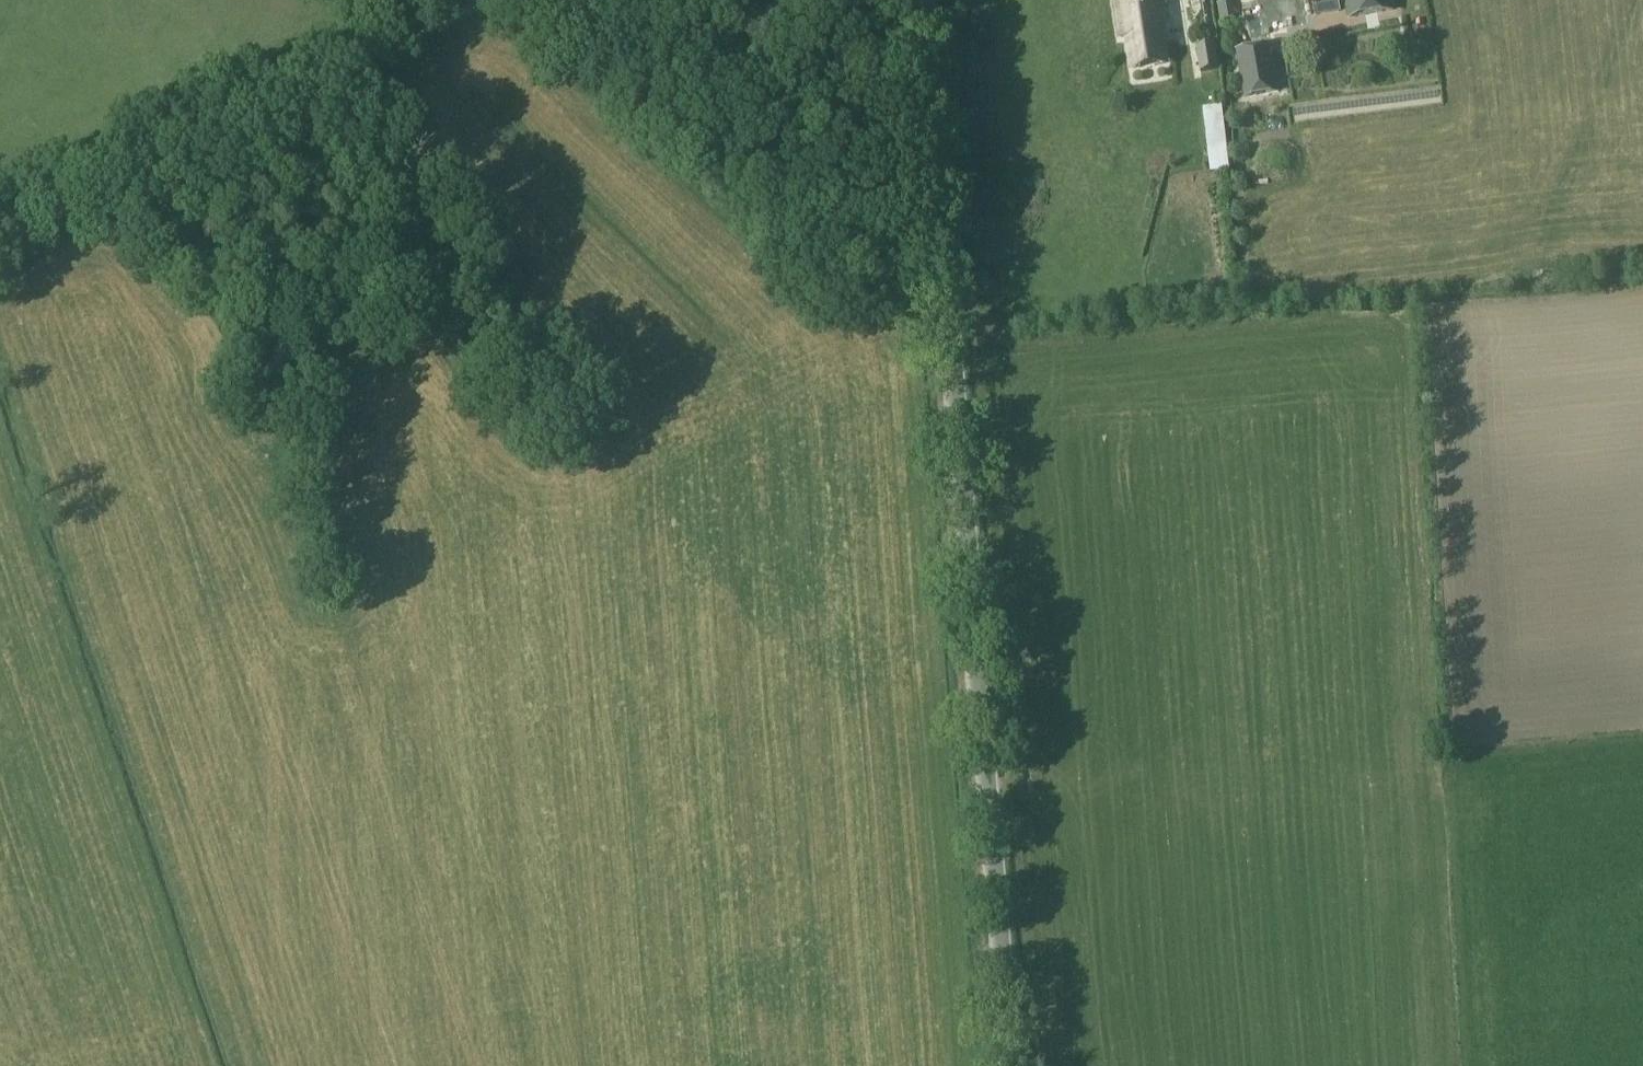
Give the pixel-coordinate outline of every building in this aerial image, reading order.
[(1118,5),(1113,5),(1119,46),(1125,45),(1131,76),(1170,69),(1161,0),(1118,0),(1118,5)] [(1228,35),(1246,34),(1244,0),(1226,0),(1228,35)] [(1328,14),(1340,12),(1337,0),(1326,0),(1328,14)] [(1348,18),(1394,9),(1392,0),(1345,0),(1348,18)] [(1214,45),(1197,47),(1201,72),(1218,70),(1214,45)] [(1270,45),(1237,51),(1245,98),(1278,92),(1270,45)]
